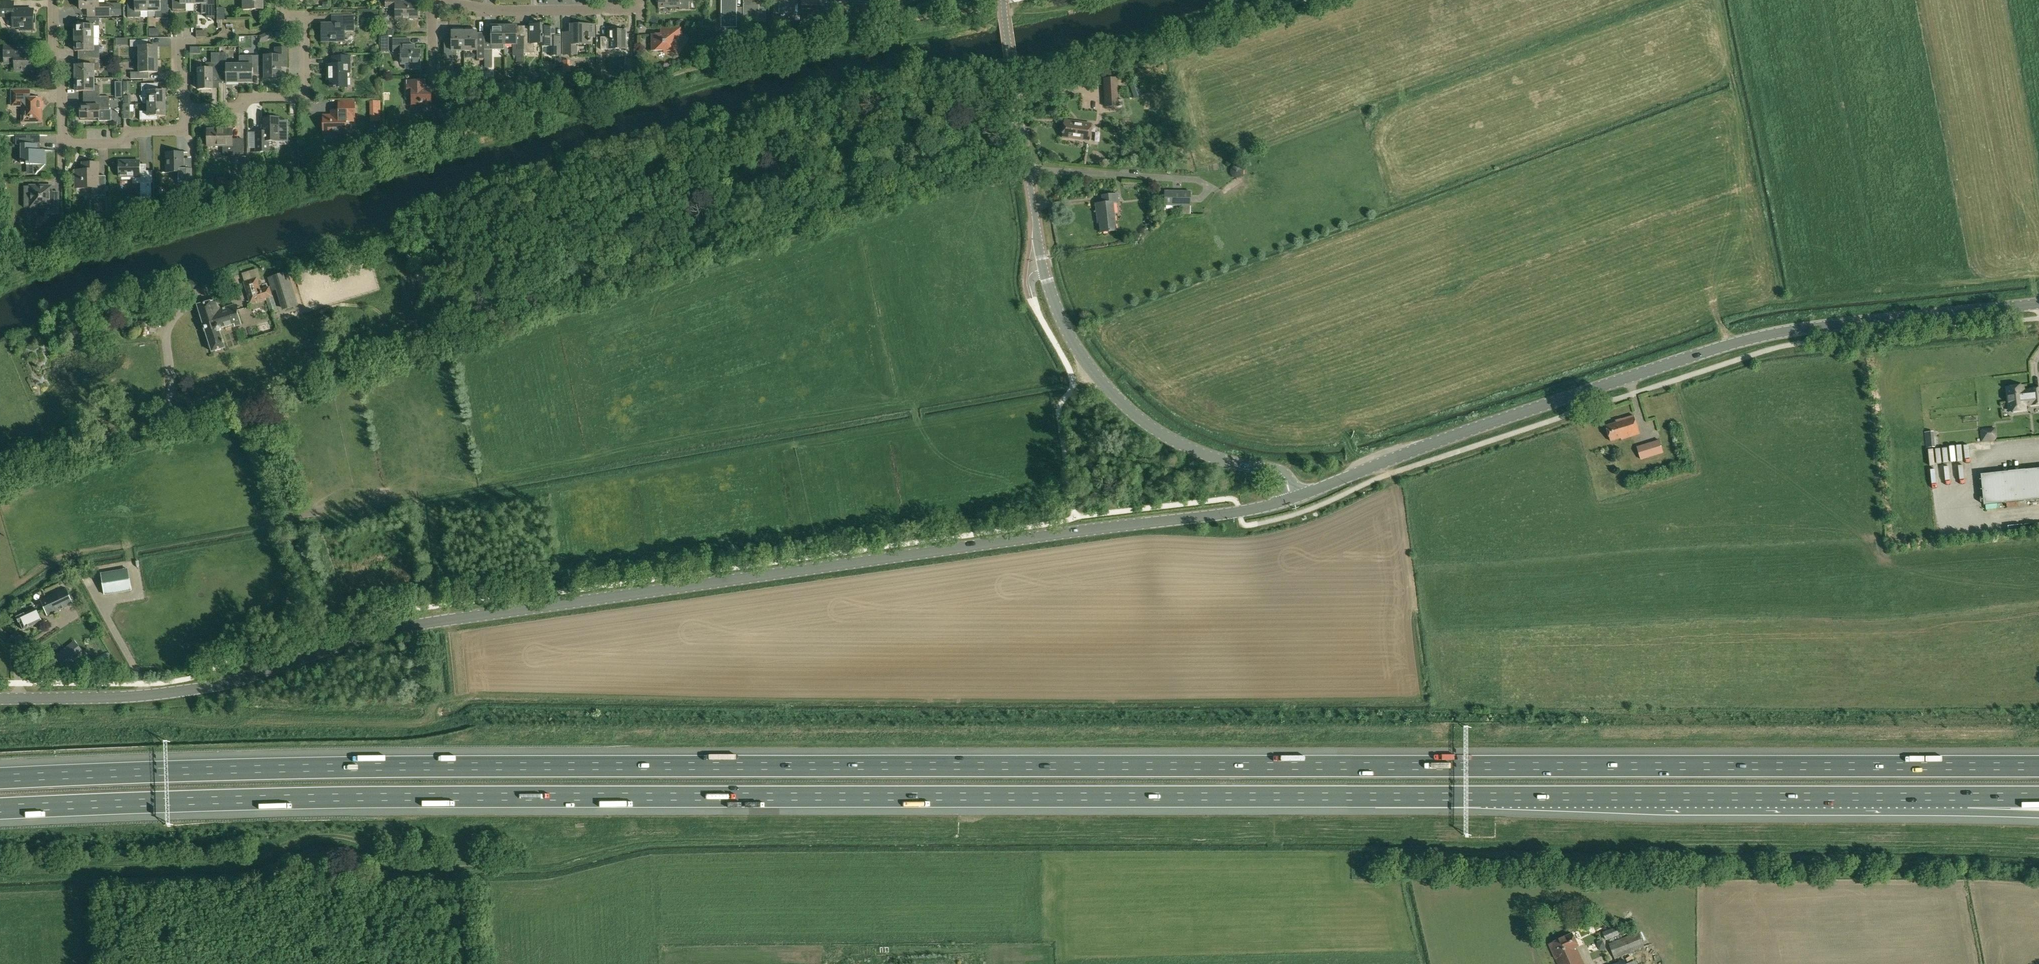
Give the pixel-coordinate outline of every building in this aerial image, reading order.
[(99,0),(80,0),(80,9),(96,9),(96,16),(110,16),(110,4),(99,4),(99,0)] [(148,12),(148,0),(135,0),(135,5),(128,5),(128,18),(140,18),(140,12),(148,12)] [(148,12),(155,12),(155,19),(168,19),(168,5),(160,5),(160,0),(148,0),(148,12)] [(193,5),(193,0),(172,0),(172,11),(186,10),(186,5),(193,5)] [(193,5),(201,5),(201,14),(215,14),(215,0),(193,0),(193,5)] [(263,0),(243,0),(243,10),(263,10),(263,0)] [(416,3),(400,3),(400,0),(386,0),(386,8),(396,8),(396,19),(416,19),(416,3)] [(743,21),(743,7),(737,7),(737,0),(721,0),(721,20),(743,21)] [(766,7),(759,7),(759,0),(743,0),(743,7),(743,21),(766,21),(766,7)] [(802,13),(802,0),(780,0),(780,13),(802,13)] [(812,13),(826,13),(826,15),(829,15),(829,13),(830,2),(824,2),(825,0),(802,0),(802,13),(807,13),(807,17),(812,17),(812,13)] [(33,9),(13,9),(13,1),(0,1),(0,15),(12,15),(12,24),(19,24),(19,29),(33,29),(33,9)] [(353,31),(353,17),(333,17),(333,25),(322,25),(322,42),(344,42),(343,31),(353,31)] [(93,38),(99,38),(98,19),(86,19),(86,26),(74,26),(74,39),(93,38)] [(531,37),(524,37),(524,53),(534,52),(534,43),(543,43),(543,46),(543,28),(543,24),(530,25),(531,37)] [(571,41),(564,41),(564,55),(577,55),(577,44),(591,45),(591,37),(595,37),(595,24),(571,24),(571,41)] [(492,35),(485,35),(485,49),(504,49),(504,45),(505,45),(504,25),(491,26),(492,35)] [(517,25),(504,25),(505,45),(517,45),(517,49),(524,49),(524,53),(524,37),(524,35),(518,35),(517,25)] [(555,27),(543,28),(543,46),(550,46),(550,53),(550,56),(552,56),(561,56),(561,40),(555,40),(555,35),(555,27)] [(681,36),(681,27),(660,28),(660,35),(652,35),(652,49),(665,49),(665,52),(676,52),(676,36),(681,36)] [(465,50),(464,32),(464,28),(453,28),(452,29),(452,32),(452,44),(445,44),(445,59),(452,59),(452,50),(457,50),(465,50)] [(478,32),(477,32),(477,29),(475,28),(464,28),(464,32),(465,50),(478,50),(478,58),(485,58),(485,49),(485,35),(485,44),(478,44),(478,32)] [(627,49),(627,30),(608,30),(608,37),(601,37),(601,49),(627,49)] [(86,51),(86,58),(99,58),(99,46),(93,46),(93,38),(74,39),(75,52),(86,51)] [(420,69),(420,51),(415,51),(415,46),(407,46),(407,39),(393,39),(393,52),(400,52),(400,69),(420,69)] [(139,47),(139,60),(157,60),(157,47),(144,47),(144,40),(130,41),(130,47),(139,47)] [(33,69),(33,54),(16,54),(16,46),(3,46),(3,57),(13,57),(13,69),(33,69)] [(287,64),(287,49),(274,49),(274,57),(265,57),(265,79),(280,79),(280,64),(287,64)] [(252,65),(239,65),(239,83),(252,83),(252,71),(259,71),(259,56),(251,56),(252,65)] [(219,57),(219,64),(219,75),(226,75),(226,84),(239,83),(239,65),(226,65),(226,57),(219,57)] [(350,73),(350,57),(332,57),(332,64),(326,64),(326,73),(329,73),(330,87),(347,87),(347,73),(350,73)] [(75,66),(75,79),(94,79),(94,71),(99,71),(99,58),(86,58),(86,66),(75,66)] [(145,73),(157,73),(157,60),(139,60),(139,73),(130,73),(130,79),(145,79),(145,73)] [(571,60),(562,60),(562,72),(571,72),(571,60)] [(219,78),(219,75),(219,64),(205,64),(205,70),(198,70),(198,90),(212,90),(212,78),(219,78)] [(1118,106),(1117,78),(1105,79),(1106,107),(1118,106)] [(86,99),(93,99),(99,99),(99,86),(94,86),(94,79),(75,79),(75,92),(86,92),(86,99)] [(431,104),(431,90),(421,90),(421,80),(406,80),(406,92),(411,92),(411,107),(422,107),(422,104),(431,104)] [(142,104),(165,103),(165,91),(154,91),(154,84),(141,84),(141,96),(139,97),(142,104)] [(42,109),(42,102),(40,102),(40,98),(29,98),(29,90),(11,90),(11,105),(21,105),(21,121),(40,121),(40,109),(42,109)] [(124,95),(124,104),(130,104),(130,103),(136,103),(136,101),(131,101),(131,96),(124,95)] [(109,99),(93,99),(93,106),(80,106),(80,119),(99,119),(99,111),(109,110),(109,99)] [(380,113),(381,101),(370,100),(370,113),(380,113)] [(354,117),(354,101),(338,102),(338,111),(337,111),(337,116),(323,116),(323,134),(346,133),(345,117),(354,117)] [(165,117),(165,103),(142,104),(147,104),(147,112),(139,112),(139,121),(154,121),(154,117),(165,117)] [(124,104),(124,119),(130,119),(130,111),(133,111),(133,105),(130,105),(130,104),(124,104)] [(104,113),(104,127),(115,127),(115,113),(104,113)] [(268,139),(279,139),(287,139),(287,122),(278,122),(278,119),(262,119),(262,132),(255,132),(255,148),(268,148),(268,139)] [(1089,140),(1091,124),(1064,120),(1062,136),(1089,140)] [(243,154),(242,139),(231,139),(231,129),(207,129),(207,146),(222,146),(222,154),(243,154)] [(15,135),(15,144),(20,144),(20,157),(19,157),(18,157),(17,157),(16,158),(16,159),(16,160),(16,161),(17,162),(19,163),(26,163),(26,164),(34,164),(39,168),(37,170),(38,170),(45,164),(45,150),(40,149),(40,135),(15,135)] [(191,183),(191,169),(182,169),(182,153),(166,153),(167,173),(178,173),(178,183),(191,183)] [(139,161),(118,161),(119,177),(132,177),(132,184),(141,184),(141,198),(151,198),(151,184),(146,184),(146,173),(139,173),(139,161)] [(105,196),(105,186),(97,187),(97,172),(98,172),(98,164),(82,164),(82,171),(75,171),(75,187),(91,187),(91,196),(105,196)] [(1236,178),(1238,177),(1240,176),(1241,176),(1241,175),(1242,175),(1242,174),(1242,173),(1242,172),(1242,171),(1242,170),(1242,169),(1241,168),(1241,167),(1240,167),(1239,166),(1238,166),(1237,166),(1236,166),(1235,166),(1234,166),(1233,166),(1232,166),(1232,167),(1232,168),(1231,168),(1232,168),(1231,169),(1231,170),(1230,170),(1230,171),(1230,172),(1230,173),(1230,174),(1230,175),(1231,175),(1231,176),(1232,176),(1232,177),(1233,177),(1234,177),(1234,178),(1235,178),(1236,178)] [(28,205),(29,205),(29,207),(46,207),(46,213),(59,213),(59,201),(51,201),(51,185),(29,185),(29,197),(28,197),(26,198),(24,200),(24,202),(26,204),(28,205)] [(1164,206),(1190,207),(1190,191),(1164,190),(1164,206)] [(1119,202),(1118,194),(1102,196),(1103,203),(1096,204),(1097,219),(1099,219),(1101,233),(1116,231),(1113,202),(1119,202)] [(1159,210),(1158,200),(1145,201),(1146,208),(1154,207),(1154,211),(1159,210)] [(150,201),(136,202),(137,215),(151,214),(150,201)] [(1143,232),(1146,238),(1153,234),(1149,228),(1143,232)] [(281,278),(289,315),(302,312),(294,275),(281,278)] [(429,275),(422,277),(424,284),(431,283),(429,275)] [(275,276),(269,278),(272,289),(279,287),(275,276)] [(250,303),(265,298),(271,313),(278,311),(273,297),(270,287),(261,290),(258,281),(257,281),(256,278),(243,282),(250,303)] [(241,324),(235,304),(220,309),(217,299),(210,302),(210,301),(197,305),(203,325),(205,332),(205,331),(212,352),(225,348),(223,344),(225,343),(224,340),(222,340),(220,331),(221,328),(234,324),(235,326),(241,324)] [(261,326),(273,323),(271,315),(259,317),(261,326)] [(2007,388),(2010,411),(2026,410),(2025,403),(2033,402),(2033,405),(2038,404),(2038,388),(2031,389),(2032,392),(2024,393),(2023,386),(2007,388)] [(1640,434),(1634,416),(1616,421),(1616,423),(1606,426),(1611,441),(1621,438),(1622,439),(1640,434)] [(1663,453),(1660,440),(1638,447),(1641,459),(1663,453)] [(1959,461),(1978,460),(1977,443),(1958,444),(1959,461)] [(1981,474),(1984,505),(2038,499),(2038,468),(1981,474)] [(2006,505),(2007,514),(2020,513),(2019,504),(2006,505)] [(101,575),(105,595),(131,590),(128,570),(101,575)] [(48,615),(73,604),(67,589),(41,600),(48,615)] [(41,622),(35,609),(33,605),(27,608),(28,612),(17,617),(19,622),(23,630),(41,622)] [(65,667),(83,651),(74,641),(71,643),(70,642),(54,656),(65,667)] [(1530,753),(1530,761),(1538,761),(1538,752),(1530,753)] [(1570,760),(1569,752),(1544,753),(1545,761),(1570,760)] [(1533,806),(1545,806),(1544,798),(1533,799),(1533,806)] [(1603,932),(1607,939),(1620,934),(1617,926),(1603,932)] [(1644,946),(1639,932),(1610,943),(1615,957),(1644,946)] [(1576,947),(1579,946),(1573,933),(1550,944),(1559,963),(1584,963),(1576,947)]
